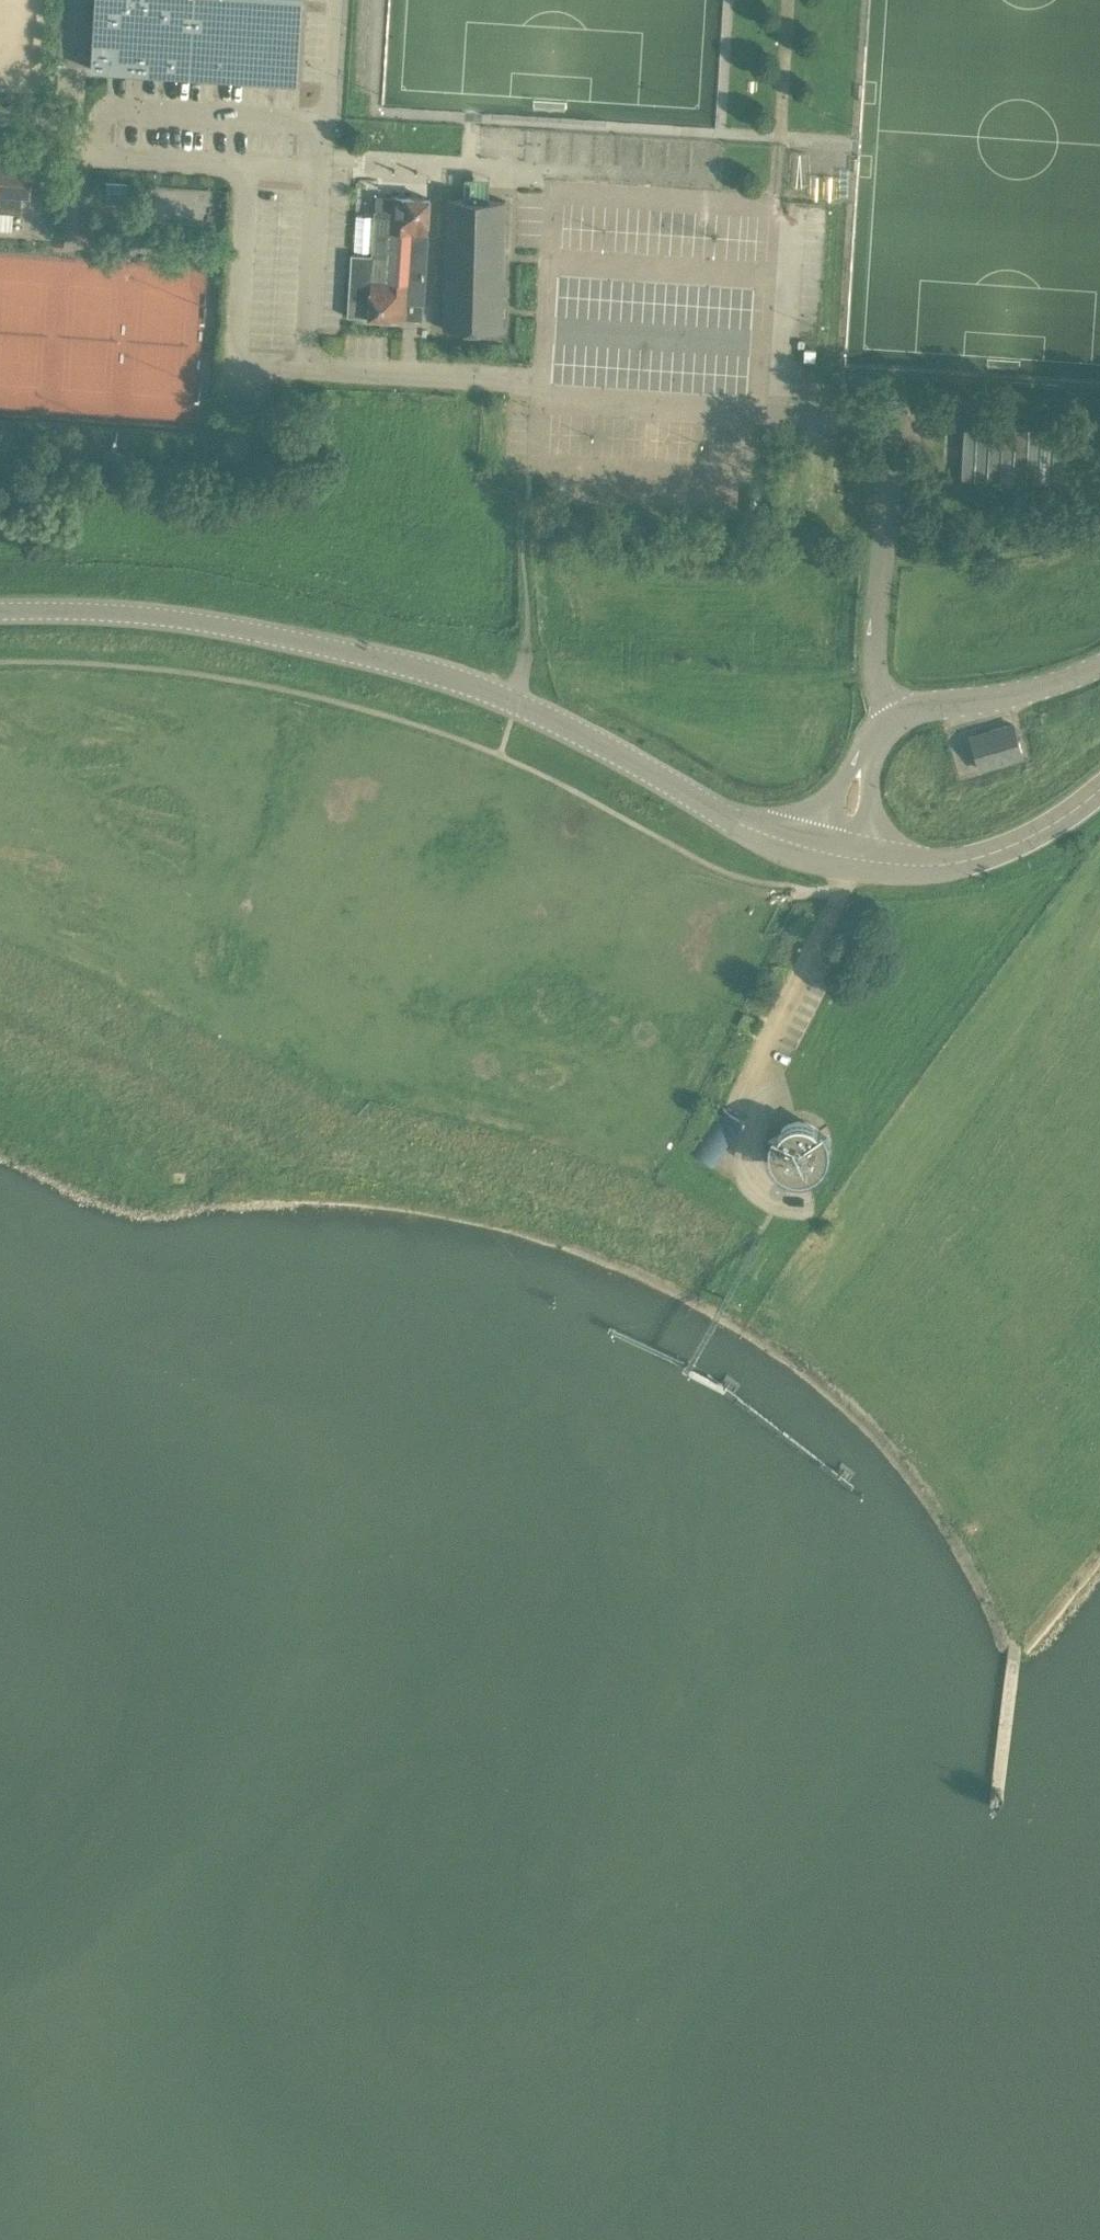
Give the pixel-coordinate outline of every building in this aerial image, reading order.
[(93,69),(298,82),(303,0),(93,0),(97,6),(93,69)] [(22,212),(23,197),(32,198),(33,177),(48,178),(50,149),(0,146),(0,211),(22,212)] [(430,197),(395,195),(377,194),(374,254),(352,253),(348,315),(406,318),(423,319),(423,302),(430,197)] [(506,199),(449,198),(444,328),(502,330),(506,199)] [(804,359),(815,360),(816,349),(805,349),(804,359)] [(1067,429),(964,425),(962,479),(1065,483),(1067,429)] [(981,768),(1022,755),(1013,724),(971,736),(981,768)] [(715,1164),(743,1119),(722,1106),(694,1152),(715,1164)] [(813,1124),(810,1122),(806,1121),(802,1120),(800,1120),(795,1120),(793,1120),(791,1121),(790,1122),(788,1123),(786,1124),(783,1126),(781,1128),(780,1130),(779,1131),(778,1133),(777,1135),(776,1137),(775,1139),(775,1142),(775,1144),(775,1146),(775,1148),(776,1150),(776,1152),(777,1154),(778,1156),(779,1158),(780,1160),(782,1161),(784,1163),(785,1164),(787,1165),(789,1166),(791,1167),(793,1168),(795,1168),(799,1169),(801,1169),(806,1168),(808,1167),(811,1165),(813,1164),(817,1162),(818,1160),(820,1157),(821,1155),(822,1153),(823,1151),(823,1149),(824,1146),(824,1144),(824,1142),(823,1140),(823,1138),(822,1136),(822,1134),(821,1132),(819,1130),(818,1129),(817,1127),(815,1126),(813,1124)]
